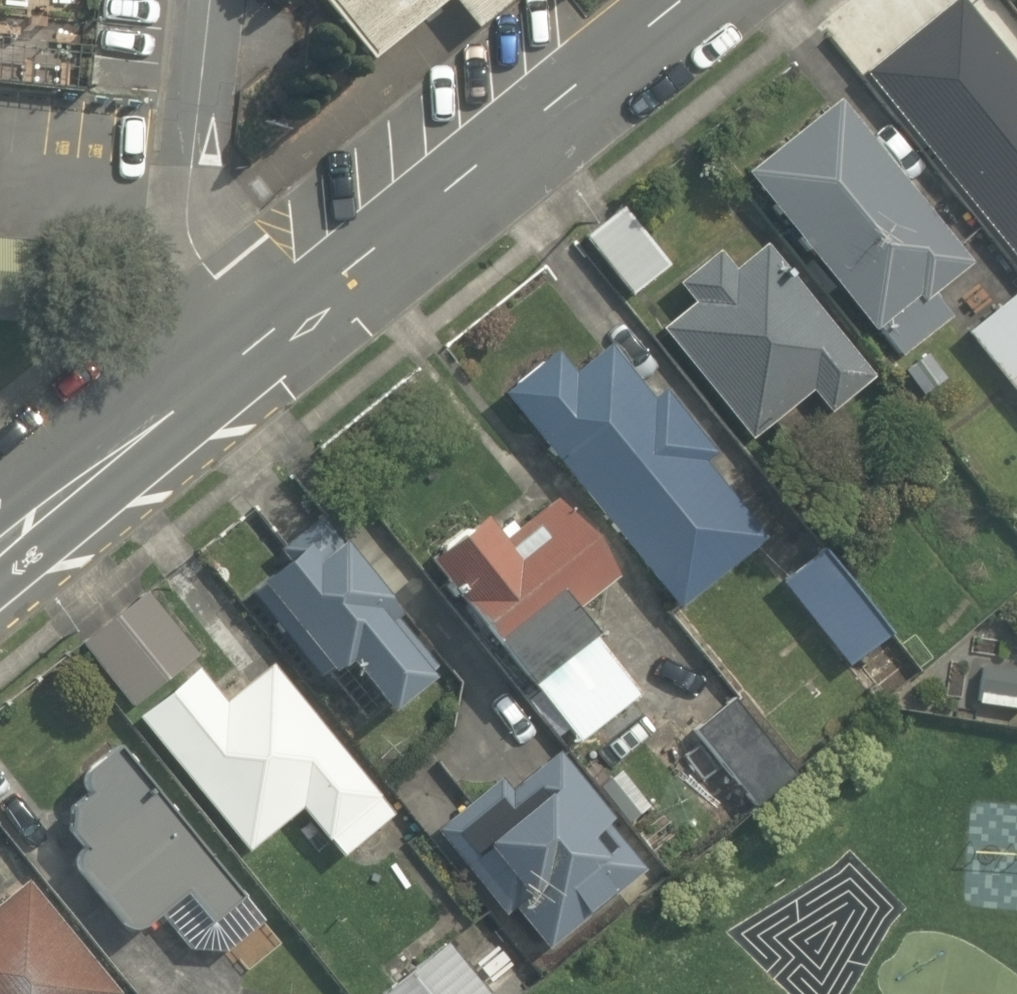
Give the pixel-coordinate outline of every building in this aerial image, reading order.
[(378,60),(448,4),(479,43),(533,0),(330,0),(378,60)] [(963,0),(952,0),(863,72),(1016,263),(1016,66),(963,0)] [(823,106),(745,177),(906,355),(939,325),(919,302),(964,261),(823,106)] [(632,206),(585,235),(625,300),(672,271),(632,206)] [(737,280),(711,248),(675,277),(698,305),(663,333),(748,440),(779,416),(797,439),(868,382),(767,255),(737,280)] [(962,327),(1016,400),(1016,285),(962,327)] [(594,317),(500,395),(676,610),(771,533),(594,317)] [(471,514),(418,560),(575,743),(639,688),(569,605),(611,569),(545,491),(491,538),(471,514)] [(324,517),(243,589),(318,674),(333,661),(387,723),(440,676),(380,608),(393,596),(324,517)] [(821,550),(779,584),(849,670),(890,635),(821,550)] [(134,706),(189,661),(141,602),(86,647),(134,706)] [(189,661),(134,706),(251,850),(299,811),(335,855),(384,815),(258,660),(216,694),(189,661)] [(262,914),(109,728),(57,770),(82,801),(60,819),(87,851),(74,862),(134,935),(157,916),(198,967),(262,914)] [(431,829),(494,915),(511,902),(544,946),(647,871),(551,741),(431,829)] [(118,989),(21,872),(0,890),(0,993),(112,993),(118,989)] [(524,970),(497,939),(468,964),(443,935),(375,993),(497,993),(524,970)]
